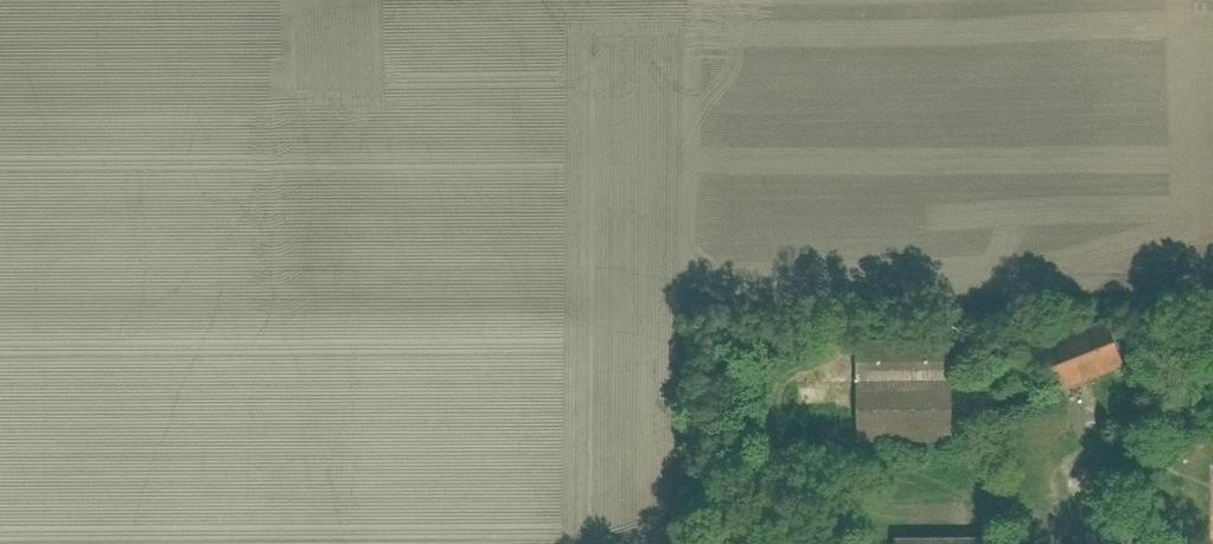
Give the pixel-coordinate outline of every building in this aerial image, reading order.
[(1103,328),(1038,354),(1054,395),(1120,369),(1103,328)] [(952,335),(856,336),(856,381),(952,380),(952,335)] [(952,380),(856,381),(857,443),(953,442),(952,380)]
